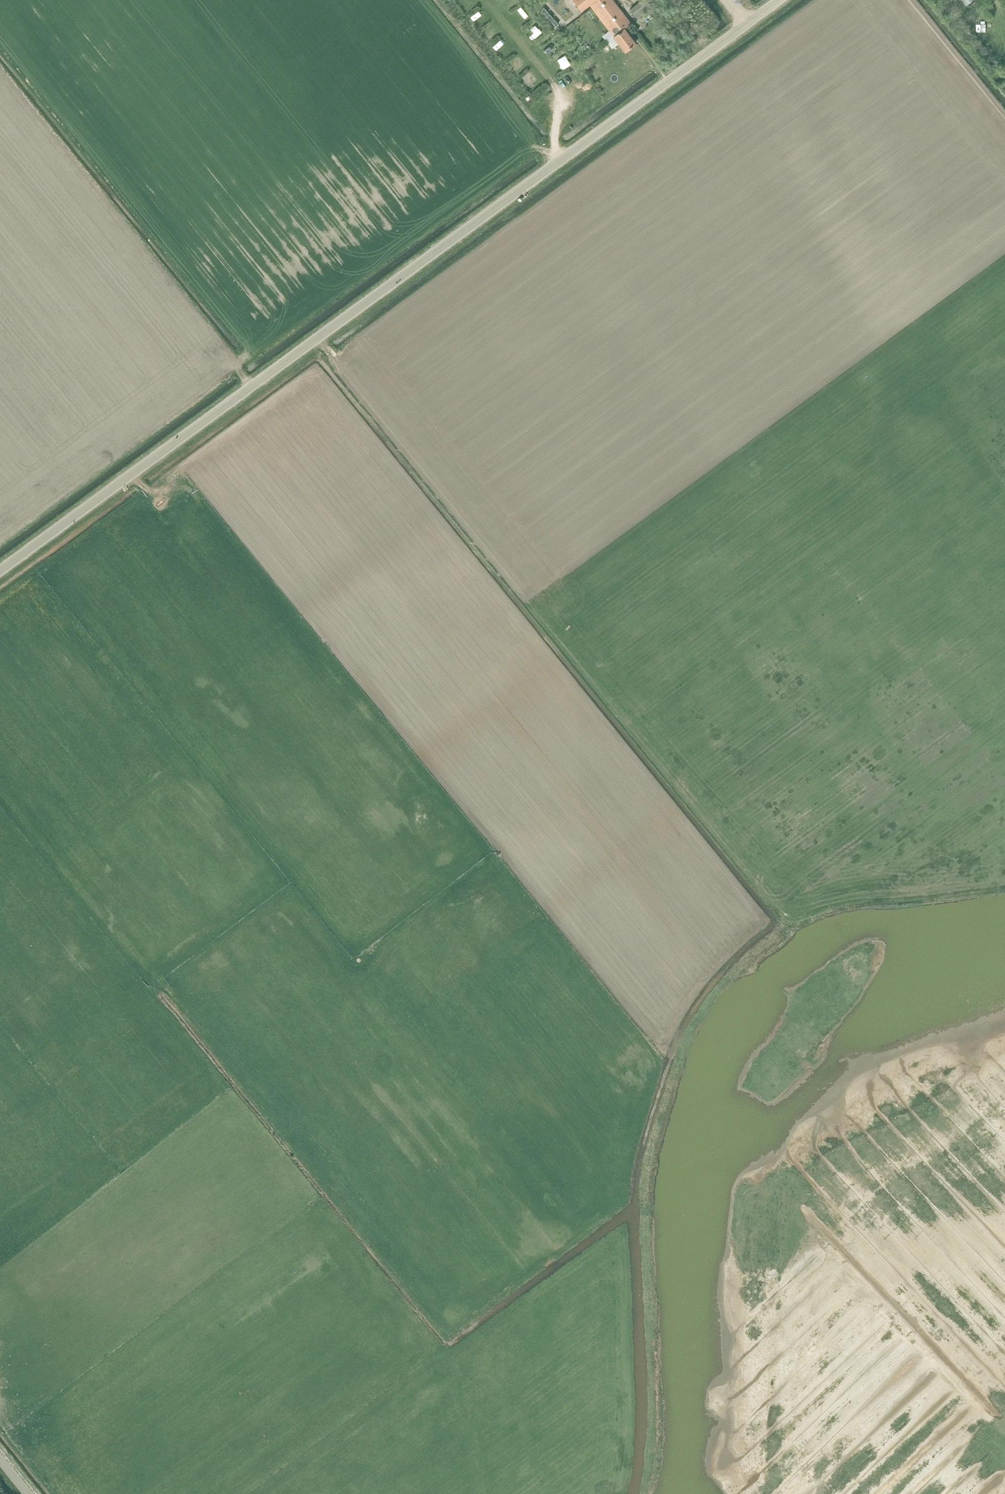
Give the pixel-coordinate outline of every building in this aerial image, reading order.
[(615,36),(625,29),(632,24),(614,0),(573,0),(581,10),(590,4),(615,36)] [(653,8),(647,0),(643,0),(631,9),(638,19),(653,8)] [(625,29),(615,36),(626,51),(636,44),(625,29)]
